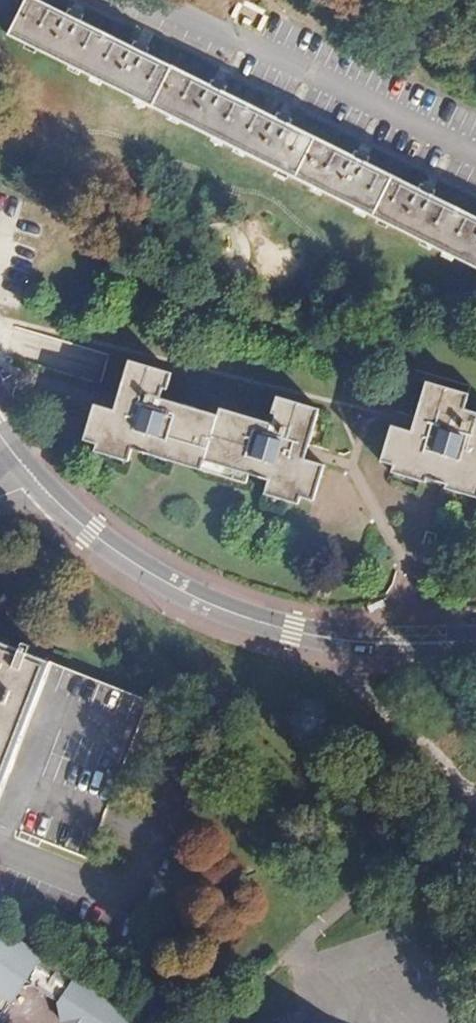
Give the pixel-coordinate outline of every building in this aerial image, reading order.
[(9,34),(475,267),(475,219),(38,0),(26,0),(9,34)] [(116,406),(98,400),(87,434),(99,438),(96,445),(130,456),(134,445),(203,466),(206,456),(251,470),(271,476),(267,490),(299,500),(302,492),(313,495),(324,460),(303,454),(298,452),(295,444),(297,436),(308,439),(318,405),(276,391),(270,407),(275,408),(271,420),(219,403),(216,410),(158,391),(161,382),(168,384),(173,368),(132,355),(121,390),(132,394),(129,402),(121,408),(116,406)] [(392,424),(381,457),(395,461),(392,469),(427,480),(428,476),(447,482),(446,487),(475,495),(475,410),(464,406),(468,391),(426,378),(416,413),(426,417),(424,425),(415,431),(411,430),(392,424)] [(132,394),(121,390),(116,406),(121,408),(129,402),(132,394)] [(426,417),(416,413),(411,430),(415,431),(424,425),(426,417)] [(297,436),(295,444),(298,452),(303,454),(308,439),(297,436)] [(34,836),(32,840),(51,848),(53,843),(100,862),(124,804),(156,723),(164,702),(43,654),(46,647),(38,643),(35,650),(0,637),(0,822),(34,836)] [(4,1014),(23,986),(36,984),(60,1000),(66,1017),(74,1022),(146,1022),(118,1003),(105,1006),(102,993),(76,975),(69,984),(38,963),(40,959),(32,953),(29,944),(9,931),(1,933),(0,932),(0,1022),(6,1022),(4,1014)]
